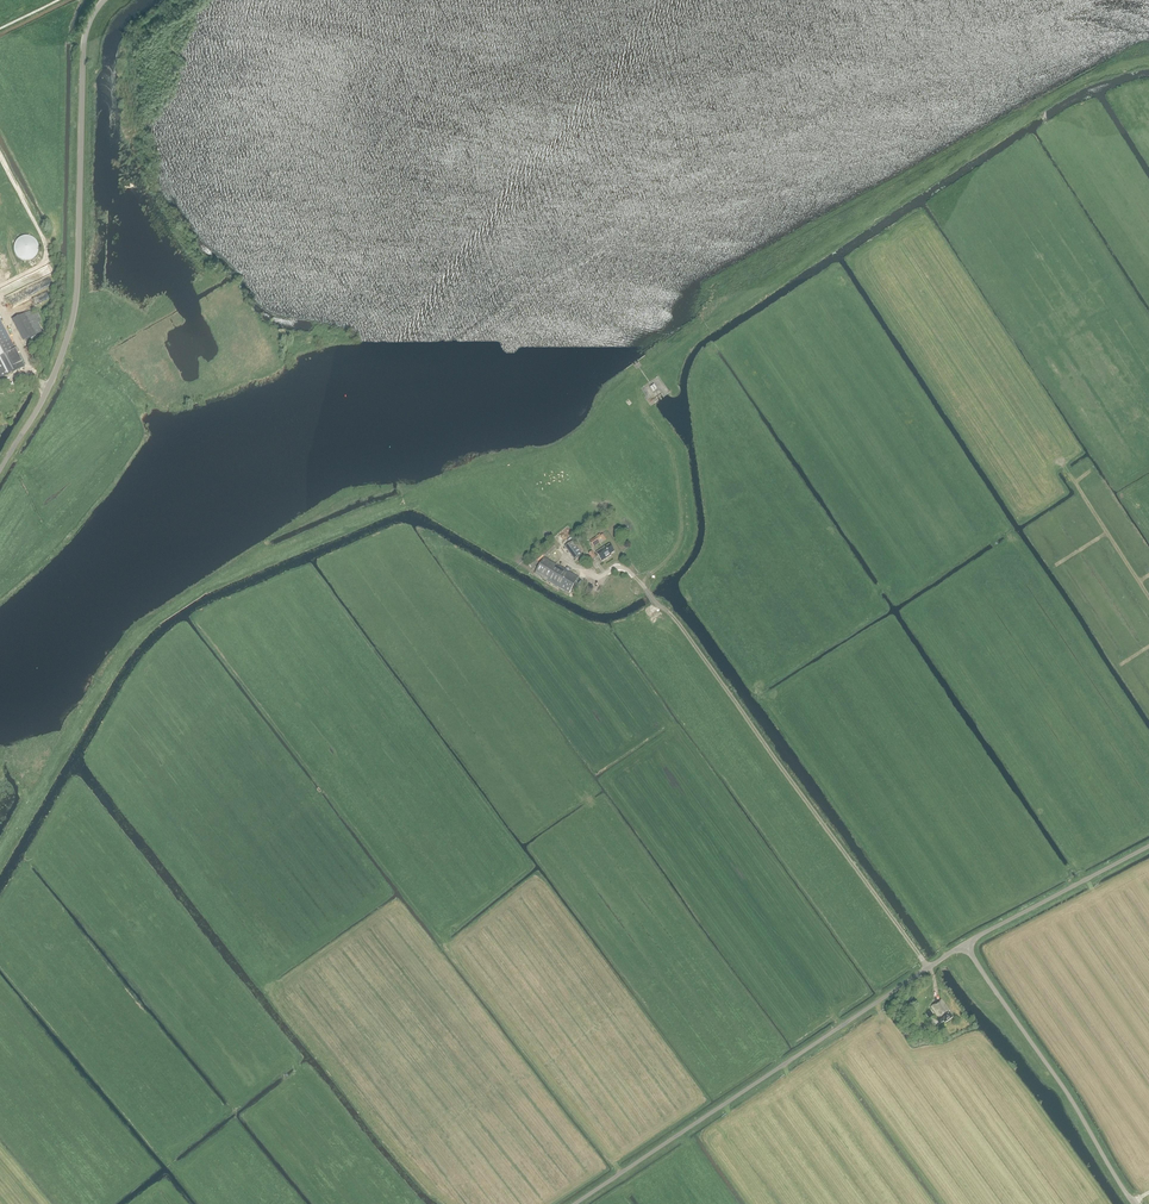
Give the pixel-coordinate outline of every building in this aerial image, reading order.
[(31,237),(29,236),(26,236),(24,236),(22,237),(20,237),(18,239),(17,240),(16,242),(15,244),(14,245),(14,247),(14,250),(14,252),(15,254),(16,256),(17,257),(18,258),(19,259),(21,260),(23,260),(25,261),(27,261),(29,261),(31,260),(34,258),(35,257),(37,255),(38,253),(38,251),(38,248),(38,246),(38,243),(36,241),(35,240),(33,238),(31,237)] [(14,319),(25,340),(42,332),(30,310),(14,319)] [(0,321),(0,380),(24,367),(0,321)] [(596,537),(589,541),(592,546),(594,544),(596,546),(600,543),(596,537)] [(572,541),(565,546),(574,558),(580,554),(572,541)] [(546,557),(555,548),(551,543),(541,553),(546,557)] [(614,552),(609,545),(606,548),(605,547),(596,553),(602,562),(611,555),(610,555),(614,552)] [(539,563),(538,562),(543,557),(539,553),(534,558),(528,564),(532,569),(539,563)] [(578,577),(569,572),(571,569),(567,567),(565,570),(560,566),(559,567),(544,557),(535,573),(568,593),(578,577)] [(941,1000),(931,1007),(939,1018),(936,1020),(939,1025),(943,1022),(944,1023),(952,1018),(948,1013),(949,1012),(941,1000)] [(929,1011),(925,1014),(929,1020),(934,1017),(929,1011)]
